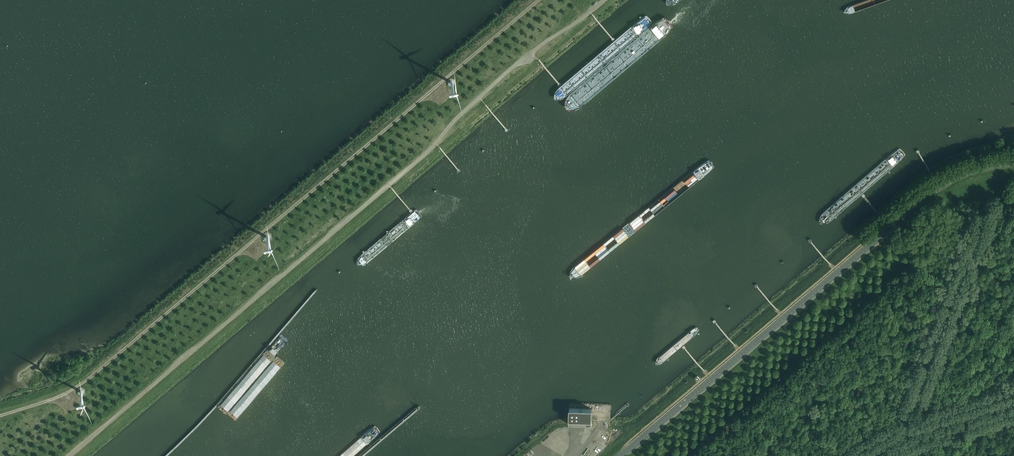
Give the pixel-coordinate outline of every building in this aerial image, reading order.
[(588,409),(588,405),(574,405),(574,408),(570,408),(569,424),(592,425),(592,409),(588,409)]
